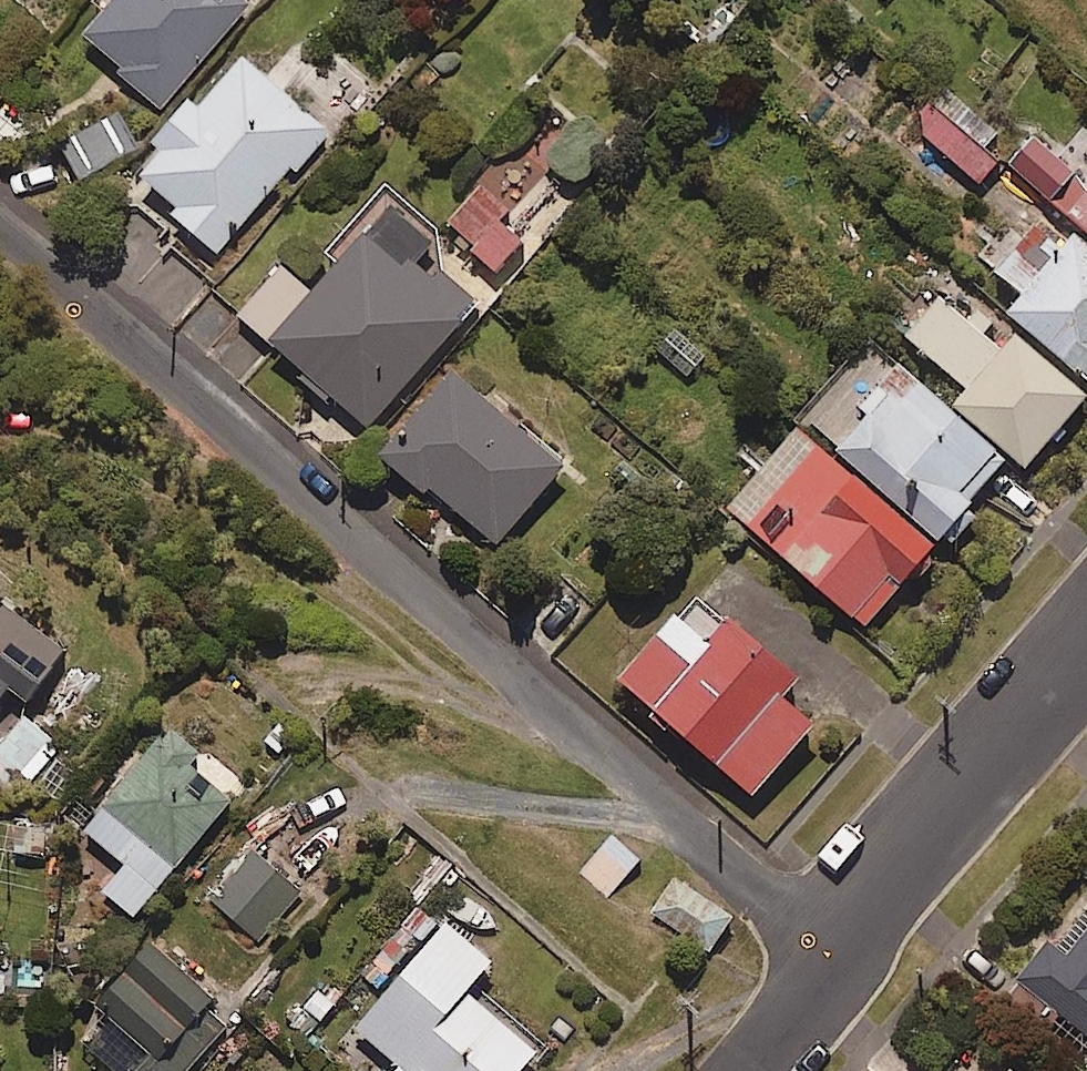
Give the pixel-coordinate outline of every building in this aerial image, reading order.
[(80,37),(163,109),(255,2),(252,0),(112,0),(80,37)] [(327,124),(245,54),(202,105),(195,99),(137,168),(182,207),(177,213),(220,250),(327,124)] [(993,130),(939,88),(907,128),(978,183),(995,160),(980,148),(993,130)] [(138,140),(117,109),(59,148),(81,179),(138,140)] [(1069,174),(1029,140),(1008,166),(1048,200),(1069,174)] [(555,191),(511,151),(447,222),(498,269),(527,238),(519,230),(555,191)] [(1056,208),(1086,235),(1086,173),(1056,208)] [(443,230),(392,186),(334,253),(345,262),(318,293),(286,265),(242,316),(370,428),(478,303),(422,255),(443,230)] [(1027,230),(993,271),(1020,293),(1003,314),(1086,383),(1086,254),(1068,238),(1055,253),(1027,230)] [(953,277),(898,342),(949,385),(937,399),(1006,458),(1020,470),(1086,393),(953,277)] [(1006,458),(937,399),(871,343),(799,426),(934,542),(1006,458)] [(567,466),(458,369),(390,447),(498,543),(567,466)] [(934,542),(799,426),(726,511),(861,627),(934,542)] [(805,675),(708,587),(627,676),(757,794),(821,723),(788,693),(805,675)] [(0,591),(0,701),(11,688),(29,703),(72,651),(0,591)] [(240,787),(167,728),(86,829),(129,865),(108,891),(138,915),(240,787)] [(640,859),(613,835),(581,872),(608,896),(640,859)] [(311,894),(252,848),(212,900),(271,946),(311,894)] [(735,916),(678,877),(655,911),(712,950),(735,916)] [(1082,902),(1001,1005),(1085,1070),(1086,1070),(1086,906),(1082,902)] [(452,921),(360,1028),(402,1064),(397,1070),(524,1070),(541,1051),(470,990),(497,960),(452,921)] [(159,937),(101,1006),(159,1055),(146,1070),(190,1070),(222,1034),(200,1016),(222,990),(159,937)]
